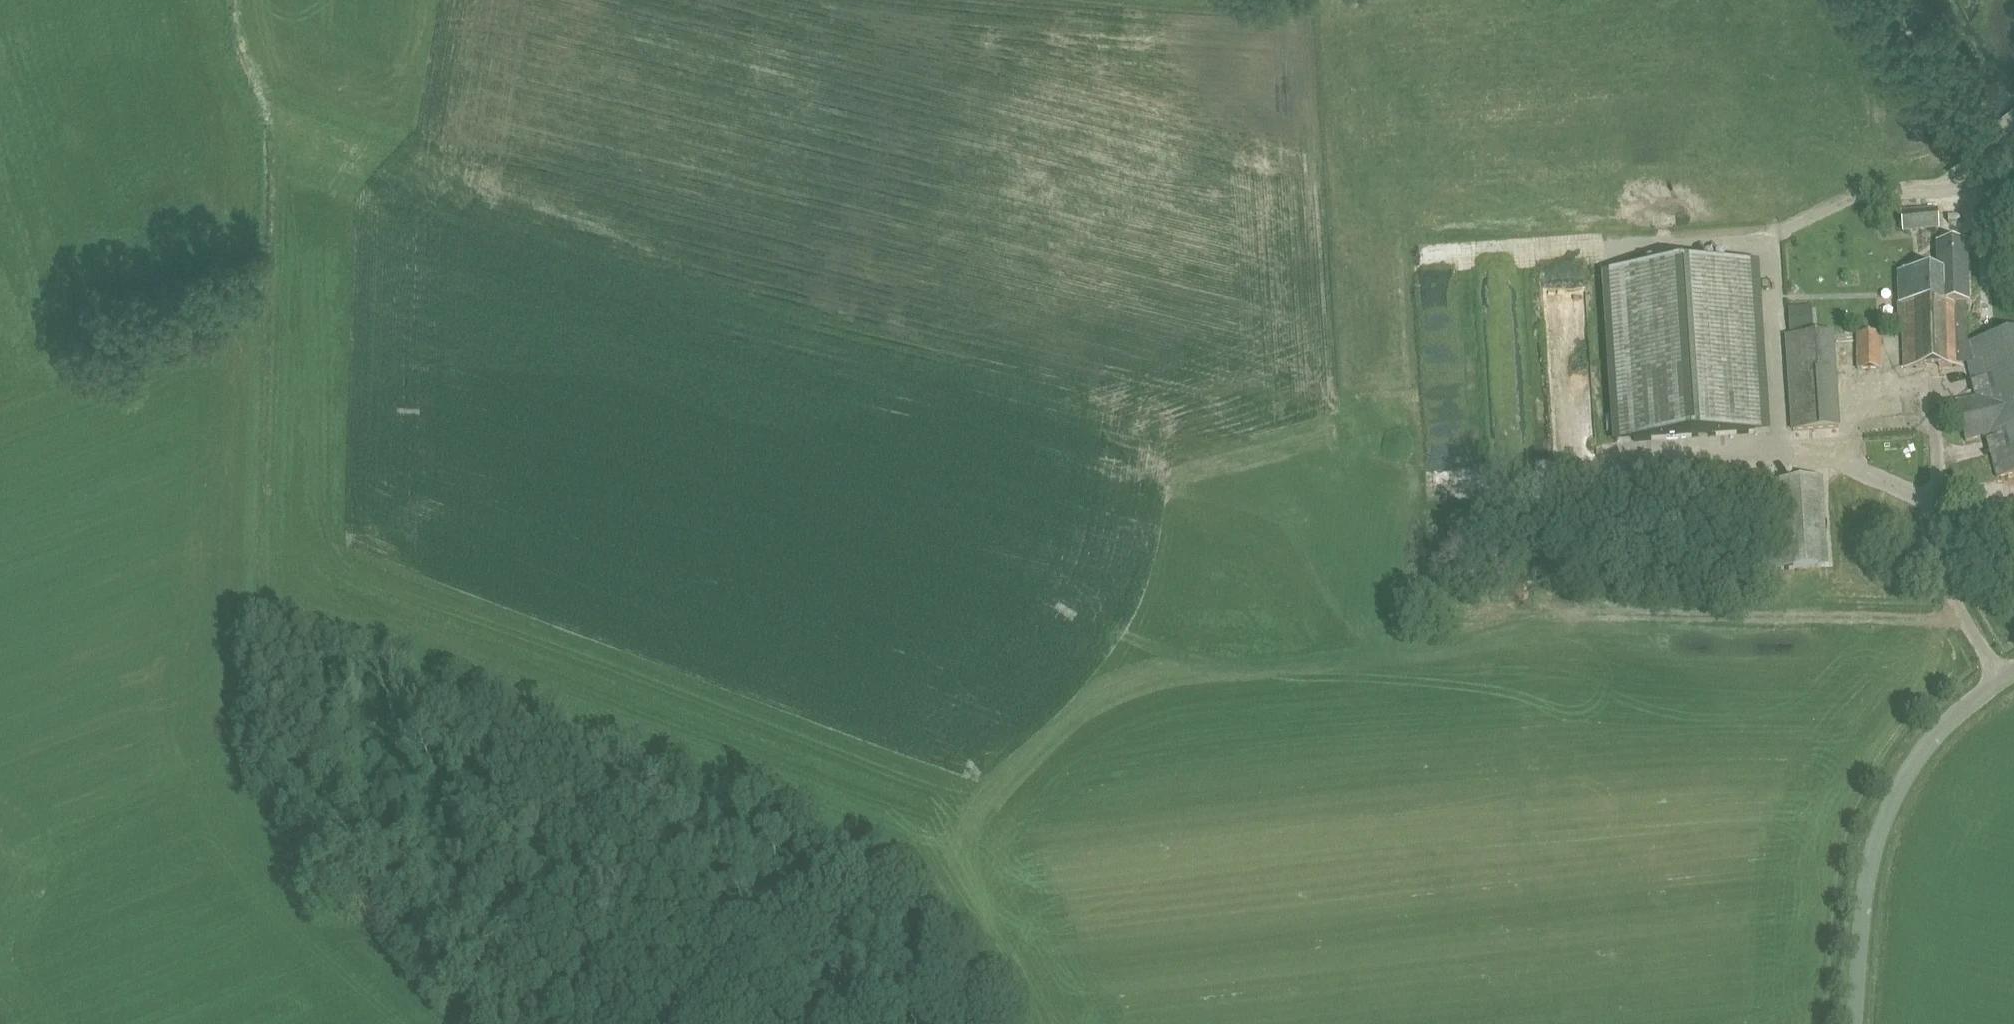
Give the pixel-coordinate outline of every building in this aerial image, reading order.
[(1903,233),(1939,230),(1937,210),(1902,212),(1903,233)] [(1939,271),(1899,273),(1900,305),(1902,305),(1905,367),(1968,366),(1967,302),(1969,302),(1967,242),(1938,243),(1939,271)] [(1740,266),(1628,274),(1639,437),(1751,430),(1740,266)] [(1969,343),(1968,366),(1974,396),(1955,401),(1965,442),(1986,439),(1997,480),(2013,476),(2013,332),(1969,343)] [(1840,429),(1834,334),(1785,337),(1791,432),(1840,429)] [(1856,335),(1856,344),(1857,369),(1883,368),(1882,334),(1856,335)] [(1827,569),(1822,480),(1764,483),(1769,572),(1827,569)]
